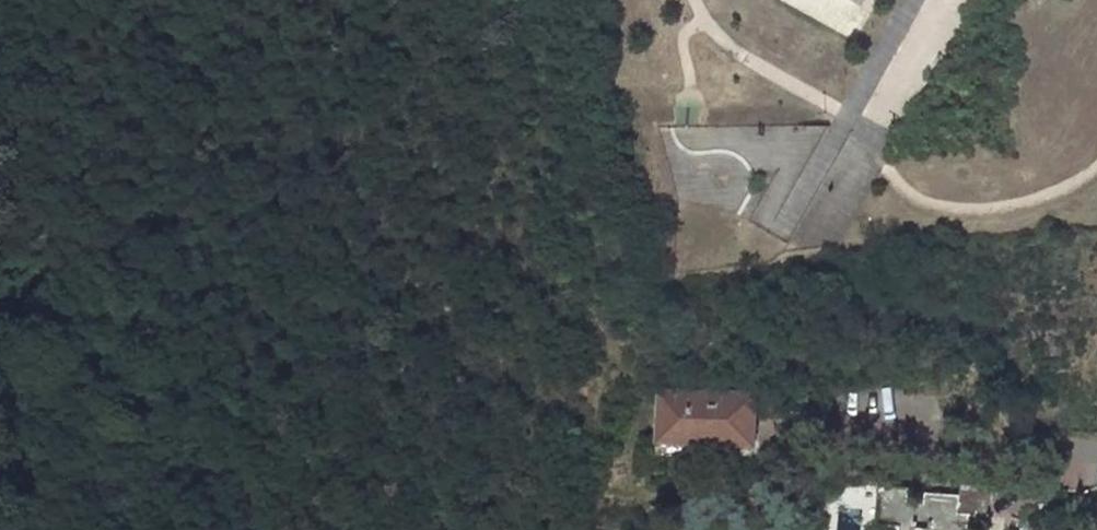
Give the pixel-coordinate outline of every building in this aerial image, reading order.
[(757,392),(663,388),(661,434),(755,439),(757,392)] [(862,489),(836,485),(833,504),(859,508),(862,489)] [(879,486),(875,524),(896,526),(896,529),(967,529),(969,516),(986,518),(989,488),(960,485),(959,496),(924,493),(924,505),(907,503),(909,489),(879,486)]
